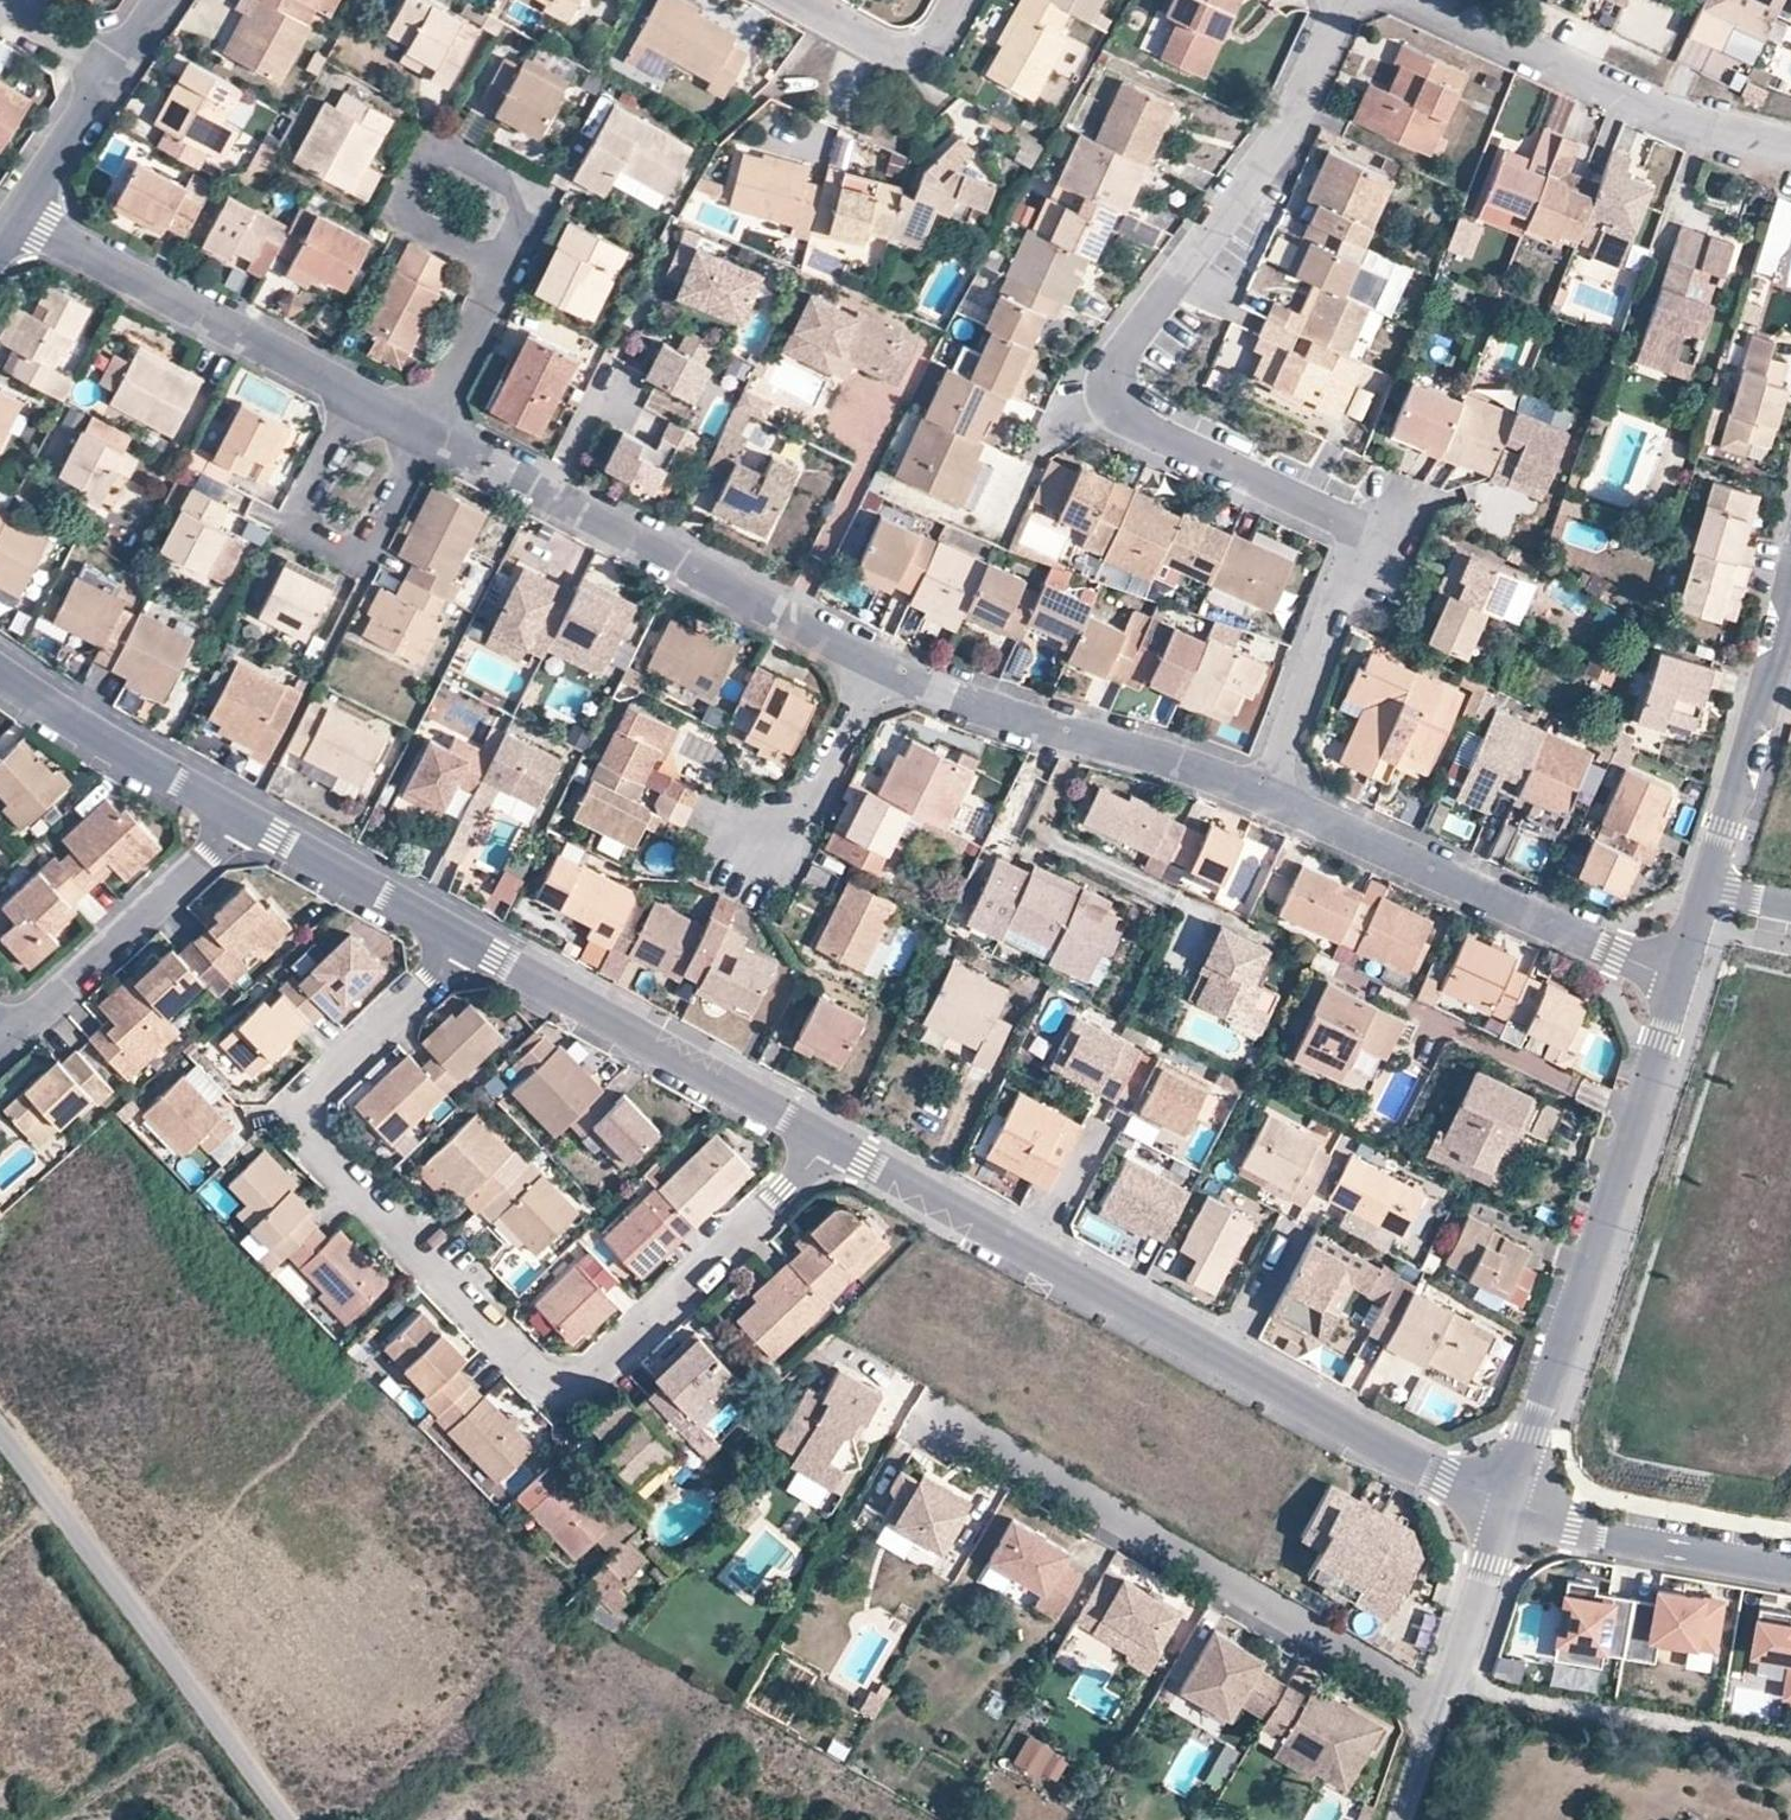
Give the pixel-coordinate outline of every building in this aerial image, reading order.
[(265,0),(260,0),(252,13),(231,54),(280,81),(309,25),(307,23),(265,0)] [(307,23),(314,9),(320,0),(265,0),(307,23)] [(335,0),(320,0),(314,9),(316,10),(327,16),(335,0)] [(461,22),(421,0),(405,0),(388,33),(410,45),(400,62),(448,87),(472,42),(455,33),(461,22)] [(545,2),(541,10),(565,23),(577,0),(540,0),(545,2)] [(696,13),(694,13),(692,17),(663,0),(657,0),(635,39),(709,81),(706,89),(722,98),(745,55),(731,46),(736,36),(696,13)] [(692,17),(694,13),(696,13),(697,9),(679,0),(663,0),(692,17)] [(1044,0),(1021,0),(1015,12),(1019,14),(984,75),(1029,101),(1065,38),(1056,33),(1067,12),(1044,0)] [(1067,12),(1086,23),(1099,0),(1044,0),(1067,12)] [(1188,68),(1195,51),(1203,55),(1204,54),(1212,36),(1220,39),(1238,0),(1174,0),(1167,16),(1178,21),(1161,56),(1188,68)] [(1698,8),(1762,38),(1769,23),(1777,4),(1779,0),(1702,0),(1698,8)] [(1777,4),(1790,10),(1790,0),(1779,0),(1777,4)] [(601,6),(592,23),(608,32),(609,33),(618,16),(601,6)] [(1762,38),(1698,8),(1685,35),(1717,50),(1727,29),(1759,44),(1762,38)] [(225,51),(231,54),(252,13),(246,10),(225,51)] [(484,14),(473,35),(492,46),(503,25),(484,14)] [(1166,17),(1150,49),(1161,54),(1177,22),(1166,17)] [(600,47),(609,33),(608,32),(592,23),(583,38),(600,47)] [(1211,60),(1220,39),(1212,36),(1204,54),(1203,55),(1195,51),(1188,68),(1203,74),(1211,60)] [(1388,94),(1381,91),(1367,126),(1414,147),(1422,133),(1434,139),(1464,73),(1401,45),(1394,65),(1399,68),(1388,94)] [(177,54),(165,76),(178,83),(156,123),(207,151),(238,95),(241,89),(177,54)] [(527,58),(520,68),(565,92),(570,82),(527,58)] [(541,136),(565,92),(520,68),(504,60),(480,105),(541,136)] [(25,104),(29,97),(30,96),(0,77),(0,88),(25,104)] [(1123,82),(1096,142),(1146,165),(1153,148),(1171,109),(1172,106),(1123,82)] [(1353,118),(1367,126),(1381,91),(1368,87),(1353,118)] [(25,104),(0,88),(0,145),(25,104)] [(354,191),(371,161),(393,118),(345,92),(337,107),(326,101),(295,161),(354,191)] [(621,168),(667,193),(692,149),(613,106),(574,180),(605,196),(621,168)] [(1526,218),(1558,135),(1540,129),(1527,162),(1523,171),(1498,162),(1483,203),(1526,218)] [(1427,153),(1434,139),(1422,133),(1414,147),(1427,153)] [(1146,165),(1096,142),(1081,134),(1059,184),(1063,186),(1112,208),(1124,213),(1146,165)] [(1558,135),(1526,218),(1524,225),(1551,234),(1555,226),(1576,234),(1597,182),(1574,174),(1570,183),(1563,180),(1566,169),(1575,144),(1558,135)] [(899,194),(886,237),(917,247),(931,210),(961,217),(966,201),(977,204),(984,182),(949,172),(969,154),(957,138),(920,169),(912,197),(899,194)] [(764,149),(760,157),(805,170),(809,162),(764,149)] [(1597,182),(1576,234),(1572,243),(1591,249),(1596,238),(1623,248),(1649,183),(1621,172),(1626,156),(1609,150),(1597,182)] [(1358,220),(1379,174),(1329,151),(1306,199),(1317,204),(1310,221),(1341,235),(1362,245),(1370,226),(1358,220)] [(809,229),(821,189),(803,183),(805,170),(760,157),(742,153),(727,203),(791,222),(788,234),(807,239),(809,229)] [(1501,153),(1498,162),(1523,171),(1527,162),(1501,153)] [(384,169),(371,161),(354,191),(368,198),(384,169)] [(138,163),(120,201),(150,216),(146,225),(165,234),(168,226),(187,236),(203,206),(184,196),(188,187),(138,163)] [(1574,174),(1566,169),(1563,180),(1570,183),(1574,174)] [(842,173),(838,187),(868,194),(874,181),(842,172),(842,173)] [(1392,180),(1379,174),(1358,220),(1370,226),(1392,180)] [(1052,181),(1039,208),(1050,213),(1063,186),(1059,184),(1052,180),(1052,181)] [(886,237),(899,194),(901,189),(874,181),(868,194),(838,187),(822,183),(821,189),(809,229),(859,243),(863,233),(886,239),(886,237)] [(1112,208),(1063,186),(1050,213),(1039,208),(1030,229),(1089,256),(1112,208)] [(278,252),(292,224),(230,192),(204,245),(230,259),(235,249),(255,260),(251,270),(265,277),(278,252)] [(1774,194),(1752,269),(1764,273),(1772,268),(1776,255),(1784,244),(1790,226),(1787,225),(1790,212),(1790,201),(1774,194)] [(116,208),(146,225),(150,216),(120,201),(116,208)] [(1518,240),(1524,225),(1526,218),(1483,203),(1475,223),(1518,240)] [(302,206),(292,224),(278,252),(293,259),(286,275),(314,289),(319,282),(323,275),(342,284),(346,286),(368,241),(302,206)] [(1317,283),(1326,287),(1342,294),(1365,246),(1362,245),(1341,235),(1310,221),(1302,239),(1309,242),(1296,273),(1317,283)] [(604,270),(615,274),(625,253),(569,224),(551,262),(559,265),(552,278),(544,274),(535,292),(584,317),(584,316),(604,270)] [(1680,225),(1638,346),(1639,346),(1689,364),(1708,313),(1679,302),(1689,274),(1718,284),(1733,242),(1680,225)] [(1551,234),(1572,243),(1576,234),(1555,226),(1551,234)] [(1089,256),(1030,229),(1026,227),(1004,276),(1007,278),(1058,301),(1067,305),(1089,256)] [(1618,261),(1623,248),(1596,238),(1591,249),(1618,261)] [(1287,269),(1296,273),(1309,242),(1302,239),(1302,240),(1287,269)] [(371,353),(400,369),(440,294),(437,292),(452,263),(409,242),(366,329),(378,336),(371,353)] [(680,298),(745,325),(765,277),(700,250),(698,254),(682,247),(670,277),(686,284),(680,298)] [(551,262),(544,274),(552,278),(559,265),(551,262)] [(592,321),(615,274),(604,270),(584,316),(584,317),(592,321)] [(1058,301),(1007,278),(984,325),(991,328),(1028,345),(1043,313),(1051,316),(1058,301)] [(1305,311),(1313,314),(1326,287),(1317,283),(1305,311)] [(45,318),(26,309),(18,325),(25,329),(16,346),(56,367),(63,352),(67,354),(91,308),(50,286),(42,301),(51,306),(45,318)] [(1559,305),(1565,289),(1556,286),(1550,301),(1559,305)] [(1357,302),(1342,294),(1326,287),(1313,314),(1304,334),(1346,354),(1369,307),(1357,302)] [(784,351),(828,373),(829,372),(842,345),(844,345),(856,351),(857,352),(881,362),(876,373),(898,384),(917,343),(857,313),(855,319),(809,298),(784,351)] [(1273,302),(1266,317),(1294,329),(1300,313),(1273,302)] [(16,346),(25,329),(18,325),(26,309),(25,309),(17,304),(7,322),(0,337),(0,338),(16,346)] [(1346,354),(1304,334),(1294,329),(1266,317),(1259,334),(1261,335),(1271,340),(1275,342),(1272,348),(1268,346),(1265,353),(1254,377),(1272,386),(1275,382),(1316,400),(1314,405),(1338,416),(1364,362),(1346,354)] [(1028,345),(991,328),(969,378),(998,391),(1005,395),(1017,400),(1027,379),(1017,375),(1017,374),(1029,347),(1030,346),(1028,345)] [(691,399),(708,367),(701,363),(712,343),(687,330),(676,350),(661,342),(644,375),(691,399)] [(1255,348),(1265,353),(1268,346),(1272,348),(1275,342),(1271,340),(1261,335),(1255,348)] [(510,375),(508,380),(517,385),(502,415),(539,434),(577,360),(528,337),(519,356),(516,363),(514,366),(513,368),(512,372),(510,375)] [(852,363),(876,373),(881,362),(857,352),(856,351),(844,345),(842,345),(829,372),(828,373),(843,380),(851,363),(852,363)] [(141,346),(138,352),(186,376),(188,370),(180,366),(141,346)] [(1039,351),(1030,346),(1029,347),(1017,374),(1017,375),(1027,379),(1039,351)] [(1683,380),(1689,364),(1639,346),(1638,346),(1634,362),(1683,380)] [(205,378),(188,370),(186,376),(138,352),(132,364),(118,390),(111,403),(174,436),(205,378)] [(1757,467),(1772,415),(1764,411),(1769,396),(1777,371),(1740,360),(1718,440),(1741,448),(1737,461),(1757,467)] [(763,368),(754,364),(748,376),(757,380),(763,368)] [(947,368),(925,416),(976,440),(978,435),(979,432),(981,428),(983,424),(984,420),(986,417),(987,414),(997,392),(998,391),(969,378),(947,368)] [(1440,451),(1462,395),(1412,376),(1396,421),(1397,421),(1428,433),(1424,444),(1440,451)] [(492,412),(502,415),(517,385),(508,380),(507,382),(492,409),(492,410),(492,412)] [(1312,409),(1314,405),(1316,400),(1275,382),(1272,386),(1271,389),(1312,409)] [(778,403),(743,386),(733,406),(763,420),(778,403)] [(1493,461),(1513,409),(1515,405),(1465,386),(1462,395),(1440,451),(1460,458),(1463,450),(1493,461)] [(0,387),(0,446),(23,400),(0,387)] [(997,392),(987,414),(995,418),(1005,395),(998,391),(997,392)] [(1777,397),(1769,396),(1764,411),(1772,415),(1777,397)] [(265,458),(285,422),(245,400),(216,456),(267,482),(276,465),(274,464),(265,458)] [(734,407),(722,430),(738,438),(750,415),(734,407)] [(1513,409),(1493,461),(1487,475),(1503,483),(1508,473),(1543,486),(1565,430),(1562,429),(1513,409)] [(976,440),(925,416),(897,476),(954,502),(955,501),(974,460),(982,442),(976,440)] [(699,437),(666,419),(652,447),(619,429),(600,464),(649,491),(673,445),(690,454),(699,437)] [(1392,432),(1424,444),(1428,433),(1397,421),(1396,421),(1392,432)] [(293,426),(285,422),(265,458),(274,464),(283,445),(293,426)] [(723,485),(718,495),(719,495),(742,507),(739,516),(758,525),(788,467),(768,457),(759,473),(736,461),(745,441),(738,438),(722,430),(701,474),(723,485)] [(78,493),(101,505),(118,470),(129,476),(138,459),(82,431),(61,474),(83,485),(78,493)] [(1713,454),(1737,461),(1741,448),(1718,440),(1713,454)] [(1056,516),(1057,517),(1079,466),(1055,455),(1051,457),(1048,459),(1028,504),(1056,516)] [(980,463),(974,460),(955,501),(954,502),(960,505),(980,463)] [(1103,556),(1133,489),(1079,466),(1057,517),(1090,532),(1084,547),(1103,556)] [(111,510),(129,476),(118,470),(101,505),(111,510)] [(1539,497),(1543,486),(1508,473),(1503,483),(1539,497)] [(418,583),(440,593),(453,600),(460,585),(451,581),(468,546),(484,514),(434,487),(400,554),(425,567),(418,583)] [(1688,553),(1743,570),(1748,551),(1739,549),(1744,530),(1737,528),(1745,498),(1707,487),(1688,553)] [(227,534),(227,533),(220,528),(232,506),(196,489),(164,549),(207,571),(220,546),(227,534)] [(1160,560),(1179,515),(1150,504),(1152,498),(1133,489),(1103,556),(1102,558),(1151,579),(1160,560)] [(714,503),(739,516),(742,507),(719,495),(718,495),(714,503)] [(1753,500),(1745,498),(1737,528),(1744,530),(1753,500)] [(1179,515),(1160,560),(1207,581),(1209,579),(1229,533),(1181,511),(1179,515)] [(22,593),(50,537),(8,515),(0,531),(0,582),(22,593)] [(912,595),(935,542),(878,518),(859,564),(895,579),(892,587),(912,595)] [(239,538),(227,533),(227,534),(220,546),(232,552),(239,538)] [(1229,533),(1209,579),(1270,606),(1291,560),(1229,533)] [(935,542),(912,595),(909,603),(957,625),(961,616),(965,607),(984,563),(935,542)] [(220,546),(207,571),(219,576),(232,552),(220,546)] [(477,549),(468,546),(451,581),(460,585),(477,549)] [(1466,553),(1455,548),(1446,572),(1439,589),(1485,610),(1499,616),(1516,575),(1466,553)] [(1725,587),(1739,592),(1746,570),(1743,570),(1688,553),(1672,611),(1713,624),(1725,587)] [(1024,620),(1037,591),(1020,583),(1022,578),(985,561),(984,563),(965,607),(966,607),(1001,622),(998,630),(1016,637),(1024,620)] [(262,611),(308,635),(333,586),(286,562),(262,611)] [(889,593),(892,587),(895,579),(859,564),(853,577),(889,593)] [(522,568),(516,581),(551,598),(557,585),(522,568)] [(113,668),(142,613),(143,610),(77,577),(55,621),(104,646),(97,659),(113,668)] [(565,612),(555,633),(610,660),(637,606),(614,594),(611,601),(596,594),(599,587),(582,578),(574,593),(565,612)] [(548,604),(551,598),(516,581),(491,630),(526,648),(543,656),(547,648),(555,633),(565,612),(548,604)] [(412,655),(432,611),(440,593),(418,583),(409,599),(388,589),(375,615),(366,634),(411,657),(412,655)] [(1074,641),(1087,613),(1091,604),(1041,583),(1037,591),(1024,620),(1044,628),(1048,630),(1052,632),(1056,633),(1060,635),(1063,636),(1074,641)] [(574,593),(557,585),(551,598),(548,604),(565,612),(574,593)] [(370,613),(375,615),(388,589),(382,587),(370,613)] [(614,594),(599,587),(596,594),(611,601),(614,594)] [(1727,628),(1739,592),(1725,587),(1713,624),(1727,628)] [(1466,654),(1485,610),(1439,589),(1430,607),(1439,611),(1427,638),(1466,654)] [(997,632),(998,630),(1001,622),(966,607),(965,607),(961,616),(997,632)] [(443,617),(432,611),(412,655),(411,657),(421,661),(443,617)] [(195,639),(142,613),(113,668),(130,677),(131,677),(165,694),(166,695),(195,639)] [(1126,669),(1143,632),(1123,625),(1122,629),(1087,613),(1074,641),(1070,650),(1067,658),(1121,682),(1126,669)] [(1180,692),(1203,640),(1149,619),(1143,632),(1126,669),(1180,692)] [(1195,707),(1198,699),(1199,698),(1221,708),(1229,711),(1230,711),(1237,691),(1249,694),(1263,660),(1227,645),(1235,627),(1212,620),(1205,636),(1203,640),(1180,692),(1177,698),(1195,707)] [(650,666),(711,698),(739,645),(723,637),(719,645),(672,622),(650,666)] [(520,661),(526,648),(491,630),(484,643),(520,661)] [(555,633),(547,648),(602,676),(610,660),(555,633)] [(1244,633),(1240,650),(1275,657),(1278,640),(1244,633)] [(1060,645),(1070,650),(1074,641),(1063,636),(1060,645)] [(1694,684),(1702,686),(1711,689),(1717,672),(1654,651),(1632,719),(1657,728),(1661,716),(1689,725),(1697,700),(1689,697),(1694,684)] [(1377,753),(1410,680),(1413,673),(1368,654),(1362,669),(1357,667),(1344,698),(1361,706),(1347,737),(1377,753)] [(1607,685),(1614,669),(1593,659),(1585,675),(1607,685)] [(212,715),(225,721),(226,722),(260,739),(255,748),(271,756),(302,693),(239,661),(212,715)] [(794,752),(818,706),(817,705),(793,694),(797,684),(778,675),(752,731),(794,752)] [(1457,684),(1473,691),(1476,682),(1461,676),(1457,684)] [(164,701),(166,695),(165,694),(131,677),(130,677),(127,682),(164,701)] [(532,679),(521,700),(531,705),(542,684),(532,679)] [(1456,700),(1410,680),(1377,753),(1394,759),(1399,749),(1427,762),(1456,700)] [(1477,703),(1484,686),(1476,682),(1473,691),(1469,700),(1477,703)] [(823,697),(797,684),(793,694),(817,705),(818,706),(823,697)] [(1697,700),(1702,686),(1694,684),(1689,697),(1697,700)] [(1493,690),(1484,686),(1477,703),(1470,718),(1479,721),(1493,690)] [(1229,711),(1221,708),(1198,699),(1195,707),(1226,719),(1230,711),(1229,711)] [(1470,718),(1477,703),(1469,700),(1463,715),(1470,718)] [(655,756),(671,724),(629,702),(599,763),(641,783),(655,756)] [(344,768),(366,779),(386,737),(329,708),(324,718),(307,710),(289,747),(305,756),(341,773),(344,768)] [(1514,794),(1539,737),(1491,716),(1459,786),(1488,799),(1489,799),(1495,785),(1514,794)] [(221,730),(255,748),(260,739),(226,722),(225,721),(221,730)] [(679,727),(671,724),(655,756),(662,759),(679,727)] [(493,756),(475,792),(445,854),(462,862),(500,786),(538,805),(561,759),(505,731),(493,756)] [(1542,731),(1539,737),(1514,794),(1512,798),(1529,806),(1532,798),(1560,810),(1562,811),(1588,752),(1542,731)] [(403,795),(425,806),(429,798),(445,806),(457,783),(475,792),(493,756),(455,737),(449,749),(430,740),(403,795)] [(911,743),(904,757),(899,769),(890,766),(876,796),(906,811),(908,813),(923,820),(943,830),(970,773),(911,743)] [(22,829),(70,783),(57,770),(52,774),(37,759),(33,762),(15,745),(0,760),(0,795),(8,803),(4,808),(22,829)] [(897,754),(890,766),(899,769),(904,757),(897,754)] [(641,783),(599,763),(571,817),(631,847),(640,827),(644,819),(644,808),(631,802),(641,783)] [(1601,822),(1654,846),(1667,816),(1659,813),(1670,791),(1625,770),(1601,822)] [(660,793),(690,807),(698,790),(665,774),(658,791),(660,793)] [(906,811),(876,796),(850,783),(842,799),(851,804),(858,808),(845,835),(836,831),(827,852),(877,877),(908,813),(906,811)] [(1084,817),(1154,851),(1166,856),(1167,853),(1182,822),(1165,814),(1168,808),(1131,791),(1128,797),(1101,783),(1084,817)] [(1483,808),(1489,799),(1488,799),(1459,786),(1456,795),(1483,808)] [(681,826),(690,807),(660,793),(655,806),(657,813),(657,815),(658,816),(681,826)] [(60,862),(87,891),(100,879),(94,872),(107,860),(116,869),(125,878),(140,864),(132,856),(150,838),(151,837),(126,809),(123,812),(108,798),(64,838),(74,849),(60,862)] [(441,814),(445,806),(429,798),(425,806),(441,814)] [(1558,819),(1562,811),(1560,810),(1532,798),(1529,806),(1558,819)] [(851,804),(836,831),(845,835),(858,808),(851,804)] [(650,831),(658,816),(657,815),(657,813),(644,808),(644,819),(640,827),(650,831)] [(943,830),(923,820),(917,831),(941,843),(947,832),(943,830)] [(1182,822),(1167,853),(1216,875),(1238,833),(1207,820),(1201,830),(1182,822)] [(1657,848),(1654,846),(1601,822),(1577,876),(1620,896),(1629,876),(1636,862),(1642,864),(1647,867),(1657,848)] [(968,842),(947,832),(941,843),(962,854),(968,842)] [(160,845),(151,837),(150,838),(132,856),(140,864),(160,845)] [(1157,875),(1166,856),(1154,851),(1145,870),(1157,875)] [(87,891),(60,862),(55,856),(2,905),(16,920),(0,935),(0,937),(29,967),(57,941),(52,935),(47,930),(72,905),(87,891)] [(558,856),(538,897),(570,915),(595,929),(590,938),(612,949),(615,943),(626,921),(639,897),(558,856)] [(996,936),(998,934),(1004,922),(1005,922),(1050,946),(1044,957),(1081,974),(1083,972),(1114,914),(1104,910),(1108,901),(1059,878),(1055,884),(996,856),(966,920),(996,936)] [(103,882),(116,869),(107,860),(94,872),(100,879),(103,882)] [(1635,879),(1642,864),(1636,862),(1629,876),(1635,879)] [(1338,937),(1355,899),(1331,888),(1334,881),(1295,864),(1280,903),(1277,909),(1279,910),(1338,937)] [(495,896),(514,904),(525,879),(505,871),(495,896)] [(817,948),(862,970),(895,904),(849,881),(817,948)] [(243,885),(214,913),(220,919),(209,929),(194,942),(230,981),(247,965),(238,956),(255,940),(264,948),(265,949),(289,926),(267,903),(264,907),(243,885)] [(1266,899),(1266,897),(1256,893),(1244,917),(1254,921),(1266,899)] [(720,894),(709,916),(728,925),(740,903),(720,894)] [(566,921),(570,915),(538,897),(537,899),(534,903),(566,921)] [(1270,929),(1279,910),(1277,909),(1280,903),(1266,897),(1266,899),(1254,921),(1270,929)] [(1371,907),(1355,899),(1338,937),(1403,966),(1424,919),(1376,897),(1371,907)] [(629,950),(675,975),(669,985),(691,997),(694,992),(701,979),(727,928),(728,925),(709,916),(702,930),(652,904),(629,950)] [(78,911),(72,905),(47,930),(52,935),(78,911)] [(204,923),(209,929),(220,919),(214,913),(204,923)] [(1124,919),(1114,914),(1083,972),(1081,974),(1091,980),(1124,919)] [(615,943),(626,948),(637,927),(626,921),(615,943)] [(998,934),(1044,957),(1050,946),(1005,922),(1004,922),(998,934)] [(1216,925),(1203,952),(1212,956),(1191,1002),(1239,1024),(1256,988),(1256,987),(1247,982),(1262,948),(1216,925)] [(281,991),(309,1020),(312,1024),(325,1011),(335,1020),(386,972),(343,926),(291,974),(285,969),(272,981),(281,991)] [(747,938),(727,928),(701,979),(694,992),(709,999),(713,991),(717,993),(749,1008),(752,1009),(774,965),(742,949),(747,938)] [(1505,1014),(1523,973),(1506,966),(1512,953),(1461,932),(1439,984),(1505,1014)] [(247,965),(264,948),(255,940),(238,956),(247,965)] [(194,942),(193,941),(177,956),(171,949),(159,960),(152,954),(129,976),(166,1017),(203,983),(207,988),(215,996),(231,982),(230,981),(194,942)] [(1182,997),(1191,1002),(1212,956),(1203,952),(1182,997)] [(921,1018),(950,1032),(953,1025),(978,1037),(974,1046),(969,1056),(986,1065),(1021,995),(951,959),(921,1018)] [(1523,973),(1505,1014),(1503,1017),(1562,1044),(1573,1021),(1580,1006),(1563,999),(1566,990),(1542,979),(1541,981),(1523,973)] [(166,1017),(130,978),(99,1006),(110,1018),(115,1024),(109,1031),(103,1024),(89,1038),(126,1078),(177,1029),(170,1022),(166,1017)] [(1342,1072),(1355,1046),(1357,1042),(1367,1038),(1378,1043),(1393,1039),(1395,1034),(1408,1039),(1416,1022),(1326,981),(1289,1063),(1323,1080),(1342,1072)] [(207,988),(203,983),(166,1017),(170,1022),(207,988)] [(1270,994),(1256,987),(1256,988),(1239,1024),(1252,1031),(1270,994)] [(252,1076),(309,1020),(281,991),(268,1004),(262,999),(218,1041),(252,1076)] [(747,1018),(752,1009),(749,1008),(717,993),(713,991),(709,999),(747,1018)] [(818,997),(799,1034),(817,1042),(813,1049),(811,1053),(839,1067),(863,1018),(818,997)] [(472,1003),(457,1018),(427,1047),(426,1048),(434,1057),(421,1069),(445,1094),(505,1036),(472,1003)] [(422,1043),(426,1048),(427,1047),(457,1018),(451,1013),(422,1043)] [(1049,1066),(1113,1098),(1126,1074),(1139,1048),(1074,1016),(1049,1066)] [(110,1018),(103,1024),(109,1031),(115,1024),(110,1018)] [(1584,1026),(1573,1021),(1562,1044),(1573,1050),(1573,1049),(1584,1026)] [(950,1032),(974,1046),(978,1037),(953,1025),(950,1032)] [(796,1041),(813,1049),(817,1042),(799,1034),(796,1041)] [(1388,1048),(1393,1039),(1378,1043),(1367,1038),(1357,1042),(1355,1046),(1383,1059),(1388,1048)] [(568,1123),(595,1097),(602,1090),(557,1044),(512,1090),(555,1135),(568,1123)] [(75,1052),(61,1065),(47,1078),(40,1073),(3,1108),(21,1128),(41,1111),(54,1125),(70,1111),(87,1095),(94,1102),(109,1088),(75,1052)] [(445,1094),(421,1069),(413,1060),(408,1055),(355,1108),(393,1146),(445,1094)] [(1126,1074),(1113,1098),(1110,1104),(1126,1113),(1128,1110),(1131,1104),(1160,1120),(1181,1131),(1206,1084),(1157,1057),(1143,1082),(1126,1074)] [(54,1059),(40,1073),(47,1078),(61,1065),(54,1059)] [(195,1062),(181,1075),(197,1091),(209,1105),(222,1118),(236,1105),(236,1104),(195,1062)] [(1516,1127),(1542,1139),(1555,1111),(1476,1072),(1443,1142),(1462,1152),(1459,1158),(1486,1171),(1500,1142),(1508,1146),(1516,1127)] [(232,1129),(222,1118),(209,1105),(205,1109),(193,1096),(197,1091),(181,1075),(140,1115),(192,1168),(232,1129)] [(1013,1087),(987,1138),(988,1138),(1010,1149),(1003,1162),(1004,1163),(1048,1184),(1081,1121),(1013,1087)] [(613,1100),(602,1090),(595,1097),(606,1107),(613,1100)] [(209,1105),(197,1091),(193,1096),(205,1109),(209,1105)] [(621,1092),(613,1100),(606,1107),(595,1097),(568,1123),(578,1133),(589,1122),(605,1137),(626,1158),(627,1159),(657,1128),(621,1092)] [(76,1118),(94,1102),(87,1095),(70,1111),(76,1118)] [(1157,1126),(1160,1120),(1131,1104),(1128,1110),(1157,1126)] [(479,1210),(481,1208),(507,1182),(494,1168),(513,1150),(476,1112),(428,1159),(479,1210)] [(1264,1113),(1238,1163),(1239,1163),(1287,1187),(1288,1187),(1284,1195),(1301,1205),(1326,1157),(1310,1149),(1315,1139),(1264,1113)] [(658,1189),(694,1227),(709,1213),(706,1210),(748,1169),(714,1133),(658,1189)] [(619,1167),(627,1159),(626,1158),(605,1137),(604,1138),(598,1145),(619,1167)] [(981,1150),(1003,1162),(1010,1149),(988,1138),(987,1138),(981,1150)] [(311,1208),(293,1190),(289,1193),(281,1184),(289,1175),(263,1150),(230,1183),(248,1202),(262,1217),(251,1228),(283,1261),(288,1256),(315,1229),(318,1226),(306,1213),(311,1208)] [(1096,1202),(1161,1238),(1187,1189),(1122,1155),(1096,1202)] [(1325,1198),(1344,1208),(1388,1231),(1403,1240),(1425,1198),(1347,1156),(1325,1198)] [(507,1182),(481,1208),(493,1220),(498,1215),(524,1240),(537,1252),(577,1213),(528,1162),(507,1182)] [(1234,1170),(1284,1195),(1288,1187),(1287,1187),(1239,1163),(1238,1163),(1234,1170)] [(753,1174),(748,1169),(706,1210),(709,1213),(716,1212),(753,1174)] [(299,1184),(289,1175),(281,1184),(289,1193),(293,1190),(299,1184)] [(642,1277),(694,1227),(658,1189),(653,1185),(601,1236),(642,1277)] [(1247,1221),(1247,1220),(1209,1200),(1181,1252),(1199,1262),(1189,1281),(1216,1295),(1226,1277),(1219,1273),(1220,1272),(1247,1221)] [(236,1213),(251,1228),(262,1217),(248,1202),(236,1213)] [(786,1259),(823,1298),(852,1271),(846,1264),(876,1234),(857,1212),(854,1215),(845,1205),(841,1204),(836,1204),(831,1204),(809,1227),(814,1233),(800,1246),(786,1259)] [(1380,1248),(1388,1231),(1344,1208),(1336,1222),(1380,1248)] [(524,1241),(524,1240),(498,1215),(493,1220),(518,1246),(524,1241)] [(1525,1249),(1502,1237),(1495,1252),(1483,1245),(1490,1231),(1465,1219),(1445,1261),(1467,1272),(1465,1277),(1516,1303),(1532,1272),(1518,1264),(1525,1249)] [(1255,1224),(1247,1220),(1247,1221),(1220,1272),(1219,1273),(1226,1277),(1255,1224)] [(795,1241),(800,1246),(814,1233),(809,1227),(795,1241)] [(315,1229),(288,1256),(334,1305),(349,1320),(350,1321),(351,1320),(388,1285),(337,1233),(328,1241),(315,1229)] [(1502,1237),(1490,1231),(1483,1245),(1495,1252),(1502,1237)] [(883,1241),(876,1234),(846,1264),(852,1271),(883,1241)] [(1345,1278),(1365,1288),(1375,1268),(1313,1235),(1271,1314),(1322,1340),(1335,1315),(1318,1306),(1327,1291),(1336,1295),(1345,1278)] [(533,1307),(535,1310),(551,1326),(568,1343),(579,1331),(588,1323),(592,1325),(614,1304),(602,1291),(616,1279),(589,1252),(533,1307)] [(826,1301),(823,1298),(786,1259),(771,1275),(776,1281),(756,1300),(735,1320),(770,1355),(826,1301)] [(750,1295),(756,1300),(776,1281),(771,1275),(750,1295)] [(1369,1363),(1408,1285),(1390,1275),(1349,1353),(1369,1363)] [(1362,1294),(1365,1288),(1345,1278),(1336,1295),(1327,1291),(1318,1306),(1335,1315),(1350,1287),(1362,1294)] [(1408,1285),(1369,1363),(1368,1366),(1406,1388),(1410,1381),(1428,1350),(1467,1372),(1483,1341),(1465,1331),(1471,1321),(1408,1285)] [(345,1326),(350,1321),(349,1320),(334,1305),(328,1309),(345,1326)] [(456,1367),(462,1360),(448,1345),(453,1339),(425,1309),(388,1345),(432,1389),(425,1397),(441,1413),(471,1384),(472,1383),(456,1367)] [(542,1334),(551,1326),(535,1310),(527,1318),(542,1334)] [(1489,1331),(1471,1321),(1465,1331),(1483,1341),(1489,1331)] [(583,1335),(592,1325),(588,1323),(579,1331),(583,1335)] [(647,1396),(677,1426),(688,1438),(704,1421),(698,1415),(716,1399),(712,1394),(736,1373),(737,1372),(695,1329),(666,1358),(671,1363),(657,1376),(661,1382),(647,1396)] [(469,1355),(453,1339),(448,1345),(462,1360),(469,1355)] [(1449,1403),(1467,1372),(1428,1350),(1410,1381),(1449,1403)] [(652,1371),(657,1376),(671,1363),(666,1358),(652,1371)] [(790,1465),(832,1491),(844,1471),(857,1468),(859,1467),(854,1446),(851,1435),(860,1420),(867,1425),(885,1397),(842,1370),(825,1396),(809,1386),(775,1442),(796,1455),(790,1465)] [(745,1380),(737,1372),(736,1373),(712,1394),(716,1399),(698,1415),(704,1421),(745,1380)] [(471,1384),(441,1413),(439,1416),(500,1480),(535,1445),(487,1395),(485,1398),(471,1384)] [(416,1416),(425,1404),(407,1389),(397,1402),(416,1416)] [(666,1436),(677,1426),(647,1396),(635,1407),(629,1403),(619,1413),(609,1413),(593,1428),(610,1447),(601,1457),(627,1483),(653,1458),(660,1463),(677,1448),(666,1436)] [(624,1397),(609,1413),(619,1413),(629,1403),(624,1397)] [(854,1446),(867,1425),(860,1420),(851,1435),(854,1446)] [(677,1448),(688,1438),(677,1426),(666,1436),(677,1448)] [(635,1489),(660,1463),(653,1458),(627,1483),(634,1490),(635,1489)] [(565,1473),(563,1475),(551,1464),(519,1497),(576,1555),(612,1519),(565,1473)] [(839,1496),(857,1468),(844,1471),(832,1491),(839,1496)] [(974,1504),(948,1489),(944,1496),(921,1483),(905,1474),(895,1491),(898,1498),(886,1518),(945,1553),(974,1504)] [(926,1475),(921,1483),(944,1496),(948,1489),(926,1475)] [(1308,1573),(1354,1597),(1361,1583),(1362,1583),(1396,1600),(1421,1555),(1413,1530),(1329,1484),(1300,1535),(1321,1547),(1308,1573)] [(1017,1522),(993,1562),(1048,1594),(1040,1607),(1062,1620),(1086,1580),(1064,1567),(1072,1554),(1017,1522)] [(644,1581),(635,1571),(657,1548),(637,1528),(599,1568),(628,1596),(644,1581)] [(1432,1598),(1443,1601),(1450,1580),(1438,1577),(1432,1598)] [(1128,1582),(1123,1590),(1105,1580),(1080,1623),(1098,1634),(1107,1618),(1162,1650),(1183,1614),(1128,1582)] [(1625,1660),(1636,1601),(1614,1598),(1613,1606),(1596,1603),(1598,1595),(1599,1588),(1570,1582),(1560,1636),(1578,1639),(1573,1665),(1603,1670),(1606,1656),(1625,1660)] [(1387,1615),(1396,1600),(1362,1583),(1361,1583),(1354,1597),(1355,1597),(1387,1615)] [(1659,1606),(1636,1601),(1625,1660),(1657,1666),(1662,1642),(1717,1652),(1726,1605),(1661,1594),(1659,1606)] [(1598,1595),(1596,1603),(1613,1606),(1614,1598),(1598,1595)] [(1764,1610),(1756,1657),(1790,1663),(1790,1615),(1764,1610)] [(1271,1720),(1291,1687),(1263,1671),(1266,1666),(1241,1650),(1243,1646),(1219,1631),(1184,1691),(1208,1705),(1214,1694),(1227,1694),(1243,1704),(1250,1692),(1263,1700),(1256,1712),(1271,1720)] [(1578,1639),(1560,1636),(1556,1662),(1573,1665),(1578,1639)] [(1269,1661),(1243,1646),(1241,1650),(1266,1666),(1269,1661)] [(1216,1735),(1226,1718),(1169,1684),(1159,1701),(1216,1735)] [(1323,1762),(1318,1770),(1350,1789),(1385,1730),(1317,1690),(1312,1700),(1291,1687),(1271,1720),(1266,1728),(1288,1741),(1323,1762)] [(865,1710),(879,1719),(890,1700),(876,1692),(865,1710)] [(1243,1704),(1256,1712),(1263,1700),(1250,1692),(1243,1704)] [(1234,1720),(1243,1704),(1227,1694),(1214,1694),(1208,1705),(1234,1720)] [(1058,1755),(1033,1740),(1019,1765),(1043,1779),(1045,1775),(1057,1756),(1058,1755)] [(1314,1777),(1318,1770),(1323,1762),(1288,1741),(1279,1756),(1314,1777)] [(1227,1790),(1241,1749),(1223,1742),(1208,1783),(1227,1790)] [(1057,1756),(1045,1775),(1061,1784),(1072,1765),(1057,1756)] [(1697,1810),(1691,1819),(1712,1819),(1697,1810)]
